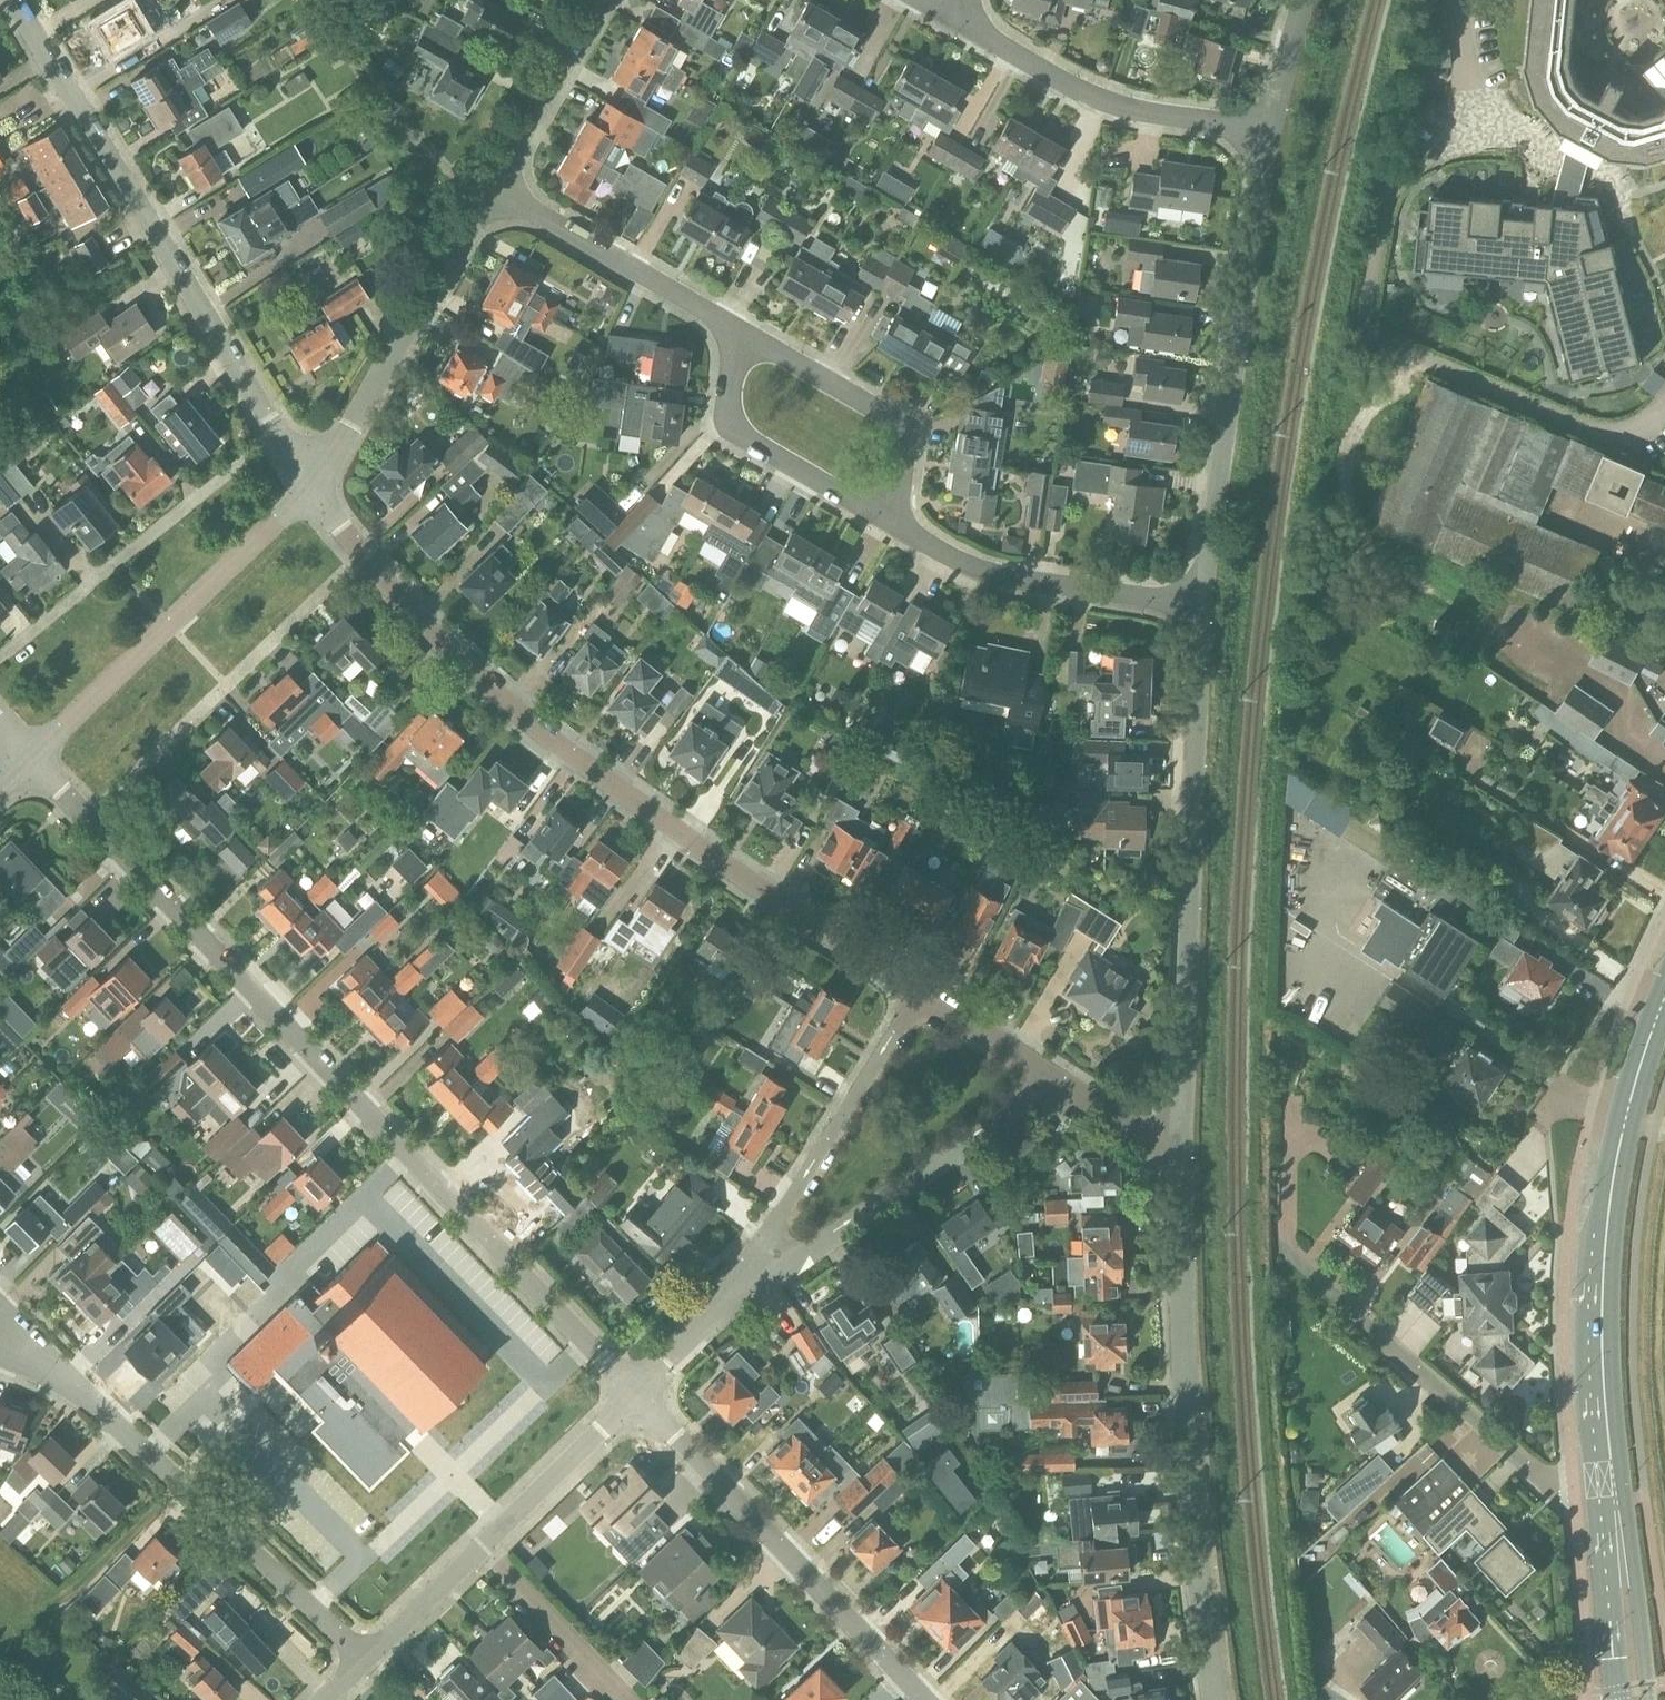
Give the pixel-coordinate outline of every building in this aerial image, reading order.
[(125,7),(97,25),(114,51),(145,32),(139,23),(158,12),(150,0),(121,0),(125,7)] [(469,7),(462,19),(505,44),(506,42),(509,44),(517,32),(513,30),(519,21),(488,2),(489,1),(487,0),(470,0),(467,6),(469,7)] [(680,19),(711,36),(724,14),(703,2),(704,0),(681,0),(679,4),(686,8),(680,19)] [(1089,7),(1090,5),(1099,7),(1101,0),(1013,0),(1012,5),(1029,8),(1027,14),(1059,22),(1064,1),(1089,7)] [(1156,10),(1191,18),(1195,0),(1158,0),(1156,10)] [(1202,4),(1218,8),(1218,10),(1243,17),(1247,0),(1203,0),(1202,4)] [(1529,63),(1541,98),(1565,126),(1573,132),(1571,136),(1562,158),(1557,175),(1554,203),(1540,202),(1540,204),(1528,203),(1528,200),(1475,195),(1475,199),(1433,194),(1432,209),(1422,208),(1416,271),(1468,275),(1468,270),(1547,277),(1574,378),(1582,376),(1584,383),(1615,375),(1614,368),(1642,362),(1614,242),(1611,242),(1601,195),(1579,193),(1585,164),(1594,143),(1613,153),(1650,156),(1664,151),(1664,108),(1663,109),(1643,115),(1631,114),(1615,106),(1626,86),(1611,79),(1601,98),(1586,90),(1578,80),(1571,60),(1577,0),(1535,0),(1529,63)] [(239,2),(204,23),(217,45),(252,23),(239,2)] [(788,40),(786,44),(798,51),(786,72),(799,80),(811,59),(813,55),(814,55),(836,17),(809,2),(793,32),(788,40)] [(434,11),(427,24),(454,39),(461,26),(434,11)] [(1228,65),(1233,46),(1187,34),(1191,20),(1162,12),(1154,43),(1169,47),(1170,44),(1198,52),(1194,68),(1207,71),(1205,78),(1229,84),(1234,66),(1228,65)] [(799,80),(793,91),(810,101),(830,64),(840,70),(845,61),(845,62),(862,32),(836,17),(814,55),(813,55),(811,59),(799,80)] [(703,50),(711,36),(680,19),(673,33),(703,50)] [(426,23),(411,50),(445,70),(430,97),(463,116),(470,105),(472,105),(480,93),(478,91),(485,78),(452,59),(460,43),(454,39),(427,24),(426,23)] [(643,26),(628,52),(680,82),(687,71),(673,64),(669,62),(678,46),(643,26)] [(739,53),(747,36),(733,29),(725,47),(739,53)] [(784,43),(760,30),(748,52),(771,65),(784,43)] [(132,82),(147,105),(172,89),(216,63),(207,47),(188,59),(190,61),(178,68),(172,58),(132,82)] [(628,52),(613,78),(629,87),(627,89),(626,90),(648,103),(649,102),(648,101),(658,82),(662,85),(676,94),(682,83),(680,82),(628,52)] [(1664,98),(1664,55),(1644,73),(1664,99),(1664,98)] [(172,89),(147,105),(153,116),(151,117),(158,128),(160,127),(162,129),(181,117),(187,128),(209,114),(194,89),(225,70),(220,60),(216,63),(172,89)] [(910,121),(936,75),(910,60),(893,89),(907,97),(897,113),(910,121)] [(291,97),(311,86),(303,74),(284,85),(291,97)] [(831,98),(825,107),(842,117),(846,111),(848,112),(861,89),(838,75),(826,95),(831,98)] [(936,75),(910,121),(921,127),(925,120),(948,133),(959,112),(952,108),(962,90),(936,75)] [(861,89),(848,112),(868,124),(881,102),(861,89)] [(624,95),(616,108),(660,133),(665,135),(673,123),(624,95)] [(700,95),(687,119),(703,128),(717,104),(700,95)] [(588,122),(573,147),(602,163),(616,138),(647,156),(660,133),(616,108),(609,104),(596,126),(588,122)] [(187,131),(194,143),(186,147),(188,152),(180,157),(199,187),(222,173),(209,152),(244,131),(228,105),(187,131)] [(1012,175),(1037,133),(1010,118),(994,147),(1008,155),(1000,169),(1012,175)] [(37,169),(73,146),(61,127),(25,149),(37,169)] [(938,133),(926,154),(950,167),(962,147),(938,133)] [(1037,133),(1012,175),(1022,181),(1023,179),(1037,187),(1036,189),(1048,195),(1057,180),(1047,174),(1063,148),(1037,133)] [(821,134),(810,153),(820,159),(831,140),(821,134)] [(49,189),(86,166),(73,146),(37,169),(49,189)] [(588,187),(596,174),(613,184),(620,173),(602,163),(573,147),(559,172),(572,179),(566,191),(587,203),(594,190),(588,187)] [(962,147),(950,167),(972,178),(983,158),(962,147)] [(678,174),(701,187),(712,165),(689,153),(678,174)] [(1163,161),(1161,174),(1134,170),(1128,206),(1157,210),(1157,206),(1205,214),(1212,168),(1163,161)] [(86,166),(49,189),(61,208),(98,186),(86,166)] [(844,195),(854,189),(843,168),(833,174),(844,195)] [(643,201),(656,178),(644,171),(637,183),(625,176),(619,187),(643,201)] [(0,188),(0,191),(7,204),(29,192),(21,176),(0,188)] [(656,178),(643,201),(654,207),(667,184),(656,178)] [(249,203),(220,221),(232,241),(289,206),(301,199),(289,179),(278,186),(249,204),(249,203)] [(1101,203),(1107,185),(1096,181),(1090,200),(1101,203)] [(73,228),(110,205),(98,186),(61,208),(73,228)] [(1074,210),(1036,189),(1024,210),(1062,231),(1074,210)] [(48,213),(34,190),(16,202),(30,224),(48,213)] [(365,190),(343,203),(353,221),(375,208),(365,190)] [(730,202),(729,202),(730,200),(726,198),(726,196),(716,190),(712,196),(700,190),(695,199),(697,199),(680,228),(706,244),(730,202)] [(767,196),(755,218),(780,232),(792,210),(767,196)] [(730,202),(706,244),(732,259),(749,229),(744,227),(751,215),(751,213),(751,211),(751,210),(751,209),(750,207),(750,206),(748,204),(747,203),(746,203),(744,202),(742,201),(741,201),(738,202),(736,203),(734,204),(730,202)] [(289,218),(294,214),(289,206),(232,241),(244,261),(254,255),(257,260),(275,249),(272,244),(296,229),(289,218)] [(792,210),(780,232),(800,243),(812,221),(792,210)] [(1106,212),(1104,231),(1124,233),(1126,214),(1106,212)] [(1001,256),(1011,239),(990,227),(981,244),(1001,256)] [(109,263),(91,234),(73,245),(90,274),(109,263)] [(807,301),(831,259),(830,258),(835,248),(816,236),(809,248),(803,245),(796,257),(797,257),(780,286),(807,301)] [(1153,292),(1152,293),(1195,298),(1199,265),(1162,260),(1164,242),(1143,239),(1144,239),(1131,237),(1127,260),(1143,262),(1139,290),(1153,292)] [(854,275),(878,289),(891,268),(883,264),(889,253),(877,246),(871,257),(867,255),(854,275)] [(500,274),(494,285),(537,309),(545,295),(547,296),(563,269),(545,259),(536,274),(520,265),(520,267),(508,260),(505,265),(502,265),(499,271),(500,274)] [(831,259),(807,301),(833,316),(834,314),(846,321),(848,316),(850,317),(863,294),(861,294),(866,285),(838,269),(840,264),(831,259)] [(900,302),(903,298),(910,286),(916,275),(894,262),(891,268),(878,289),(900,302)] [(328,314),(334,323),(340,319),(371,299),(358,278),(320,302),(328,314)] [(484,303),(481,308),(492,314),(491,316),(507,325),(503,332),(519,341),(528,323),(544,332),(552,318),(537,309),(494,285),(489,294),(486,294),(483,300),(484,303)] [(883,314),(872,334),(883,340),(881,344),(907,359),(936,308),(920,298),(923,294),(910,286),(903,298),(906,300),(902,307),(894,320),(883,314)] [(1079,294),(1078,308),(1094,310),(1096,296),(1079,294)] [(537,309),(552,318),(565,325),(573,312),(560,304),(560,303),(545,295),(537,309)] [(1127,343),(1143,345),(1143,346),(1186,352),(1186,349),(1189,347),(1191,338),(1188,335),(1191,318),(1150,312),(1151,300),(1118,296),(1114,324),(1130,326),(1127,343)] [(106,340),(119,358),(155,332),(138,307),(111,325),(101,310),(61,337),(77,360),(106,340)] [(960,322),(936,308),(907,359),(933,374),(938,365),(961,377),(978,346),(954,333),(960,322)] [(313,329),(292,342),(299,354),(299,357),(302,364),(305,364),(307,367),(342,347),(341,346),(353,339),(340,319),(334,323),(328,314),(310,324),(313,329)] [(495,347),(521,362),(529,347),(519,341),(503,332),(495,347)] [(610,334),(607,356),(623,358),(636,360),(637,354),(654,356),(651,376),(685,381),(690,350),(657,345),(657,340),(640,338),(626,336),(610,334)] [(507,400),(515,386),(527,393),(536,374),(502,355),(493,372),(492,371),(487,381),(477,376),(487,360),(461,345),(451,362),(445,359),(438,373),(443,376),(442,378),(456,387),(455,388),(466,395),(471,386),(480,391),(480,393),(494,401),(498,395),(507,400)] [(1149,366),(1151,358),(1137,356),(1133,384),(1146,386),(1145,397),(1179,402),(1180,400),(1186,398),(1188,388),(1182,385),(1184,371),(1149,366)] [(1061,399),(1067,361),(1047,357),(1041,396),(1061,399)] [(1664,382),(1664,377),(1655,369),(1643,385),(1656,394),(1664,382)] [(666,387),(612,379),(609,398),(648,404),(646,417),(627,414),(624,435),(643,438),(643,437),(676,442),(682,402),(664,399),(666,387)] [(1122,383),(1089,379),(1087,401),(1120,405),(1122,383)] [(110,380),(94,393),(120,426),(136,414),(110,380)] [(959,431),(955,460),(988,465),(1001,467),(1005,440),(1009,415),(995,413),(998,390),(977,400),(983,411),(963,408),(959,431)] [(151,409),(160,420),(154,425),(180,456),(190,448),(198,458),(220,440),(187,400),(181,405),(171,392),(151,409)] [(25,414),(35,428),(58,413),(49,399),(25,414)] [(1105,404),(1103,423),(1130,428),(1127,451),(1173,457),(1177,426),(1141,421),(1142,409),(1105,404)] [(453,473),(488,441),(473,425),(438,457),(453,473)] [(1517,516),(1535,521),(1558,438),(1540,433),(1517,516)] [(153,457),(148,461),(128,435),(102,455),(100,453),(96,456),(93,452),(84,459),(97,475),(101,472),(114,489),(122,483),(140,506),(172,480),(153,457)] [(388,469),(375,481),(377,483),(377,487),(382,493),(386,494),(395,503),(422,479),(421,477),(431,468),(429,465),(436,459),(416,436),(398,452),(397,453),(392,453),(386,458),(386,462),(384,464),(388,469)] [(445,504),(414,530),(426,543),(423,545),(432,554),(434,552),(436,554),(466,527),(466,528),(475,521),(465,510),(482,495),(471,483),(489,466),(515,485),(530,466),(494,439),(442,486),(452,498),(445,504)] [(21,495),(32,486),(3,450),(0,453),(0,470),(21,495)] [(1143,468),(1107,463),(1075,458),(1071,488),(1118,495),(1112,536),(1144,540),(1148,512),(1160,514),(1163,487),(1141,484),(1143,468)] [(984,492),(988,465),(955,460),(950,489),(969,492),(965,519),(993,523),(998,494),(984,492)] [(1574,505),(1664,535),(1664,489),(1588,464),(1574,505)] [(6,507),(21,495),(0,470),(0,499),(6,507)] [(1025,525),(1047,529),(1050,507),(1049,507),(1052,484),(1053,474),(1029,471),(1025,493),(1029,494),(1025,525)] [(507,530),(546,489),(527,472),(494,518),(507,530)] [(91,546),(117,524),(109,514),(116,509),(86,473),(70,485),(78,494),(53,513),(67,530),(72,526),(74,528),(76,527),(91,546)] [(709,524),(727,494),(697,476),(688,492),(674,484),(662,504),(650,491),(623,520),(605,540),(614,549),(620,543),(652,561),(674,523),(677,525),(685,511),(709,524)] [(1065,486),(1052,484),(1049,507),(1050,507),(1047,529),(1060,530),(1063,509),(1062,508),(1064,494),(1064,493),(1065,486)] [(612,506),(596,492),(581,509),(607,533),(626,514),(615,503),(612,506)] [(709,524),(702,537),(717,546),(729,553),(716,575),(723,579),(715,595),(727,602),(736,587),(741,579),(749,563),(746,562),(760,538),(770,522),(756,514),(757,512),(727,494),(709,524)] [(1382,519),(1376,536),(1405,547),(1419,545),(1416,523),(1429,522),(1435,505),(1426,506),(1412,501),(1396,503),(1371,494),(1367,505),(1373,504),(1374,517),(1382,519)] [(33,536),(24,524),(7,538),(21,556),(3,570),(18,589),(28,581),(35,589),(64,567),(37,533),(33,536)] [(592,552),(604,539),(593,528),(581,541),(592,552)] [(763,540),(749,563),(781,581),(783,578),(797,586),(819,547),(793,532),(782,551),(763,540)] [(1023,553),(1025,536),(1005,533),(1002,549),(1023,553)] [(492,554),(462,583),(473,594),(473,598),(478,602),(481,602),(484,605),(514,576),(501,563),(513,553),(504,543),(492,554)] [(830,636),(837,624),(855,593),(836,582),(847,563),(819,547),(797,586),(796,587),(823,603),(824,602),(828,604),(816,624),(825,629),(831,633),(829,636),(830,636)] [(619,606),(642,577),(626,564),(603,593),(619,606)] [(560,603),(571,587),(554,575),(543,590),(560,603)] [(685,607),(695,589),(676,578),(665,596),(685,607)] [(855,593),(837,624),(856,635),(868,614),(884,623),(901,594),(873,578),(862,597),(855,593)] [(9,611),(0,600),(0,619),(9,611)] [(541,602),(518,633),(529,642),(529,646),(535,650),(539,650),(542,652),(554,636),(557,638),(568,623),(541,602)] [(922,607),(909,629),(899,623),(892,634),(879,658),(892,666),(896,658),(908,665),(916,669),(926,669),(952,624),(922,607)] [(368,670),(383,656),(344,615),(313,644),(340,672),(355,657),(368,670)] [(588,641),(566,670),(577,679),(578,684),(583,688),(588,688),(590,689),(601,675),(605,678),(616,663),(600,650),(611,636),(594,622),(584,635),(589,640),(588,641)] [(865,654),(877,661),(879,658),(892,634),(880,627),(865,654)] [(1588,664),(1630,685),(1646,654),(1605,632),(1588,664)] [(1046,673),(1026,669),(1029,652),(998,646),(998,649),(971,644),(961,692),(1012,702),(1008,722),(1009,723),(1005,743),(1033,748),(1037,728),(1039,728),(1044,696),(1042,696),(1046,673)] [(1068,684),(1068,689),(1084,689),(1085,674),(1085,651),(1069,650),(1069,651),(1068,684)] [(1115,682),(1149,684),(1150,655),(1116,653),(1116,671),(1102,670),(1102,674),(1102,682),(1115,683),(1115,682)] [(661,716),(649,708),(656,698),(645,690),(658,672),(640,658),(626,676),(630,679),(610,706),(636,725),(647,734),(661,716)] [(762,679),(771,665),(763,660),(754,675),(762,679)] [(265,690),(251,704),(272,725),(279,732),(268,744),(282,756),(309,726),(325,741),(340,726),(368,753),(381,738),(372,730),(361,720),(369,712),(351,693),(341,703),(312,671),(297,684),(287,675),(268,693),(265,690)] [(781,704),(782,703),(746,672),(735,688),(776,716),(777,715),(774,712),(780,703),(781,704)] [(1085,674),(1084,689),(1094,689),(1092,718),(1090,718),(1089,734),(1124,736),(1125,711),(1147,712),(1149,684),(1115,682),(1115,683),(1102,682),(1102,674),(1085,674)] [(675,718),(693,695),(681,685),(673,694),(668,690),(657,703),(675,718)] [(1571,688),(1555,711),(1582,730),(1595,738),(1610,716),(1571,688)] [(381,699),(369,712),(361,720),(372,730),(392,709),(381,699)] [(724,722),(729,716),(708,702),(694,721),(693,720),(671,751),(685,761),(683,763),(689,767),(688,771),(696,777),(700,775),(702,776),(715,759),(719,762),(730,747),(729,746),(738,733),(724,722)] [(1619,754),(1618,755),(1595,738),(1582,730),(1555,711),(1542,702),(1534,714),(1574,742),(1632,783),(1620,800),(1610,793),(1609,794),(1593,782),(1592,784),(1587,780),(1581,788),(1598,799),(1648,834),(1664,810),(1664,807),(1649,796),(1651,793),(1633,781),(1641,770),(1619,754)] [(1374,714),(1360,705),(1355,712),(1369,721),(1374,714)] [(392,709),(372,730),(381,738),(400,717),(392,709)] [(372,765),(368,769),(384,782),(407,756),(439,785),(457,766),(446,756),(465,735),(437,710),(425,723),(416,716),(390,745),(384,741),(373,754),(372,754),(366,760),(372,765)] [(1456,748),(1470,726),(1443,710),(1430,732),(1456,748)] [(1652,731),(1657,735),(1664,740),(1664,711),(1652,731)] [(241,739),(229,726),(207,748),(216,758),(202,772),(217,787),(231,774),(232,775),(249,759),(262,772),(273,761),(246,733),(241,739)] [(1083,762),(1101,763),(1100,786),(1126,787),(1126,783),(1145,783),(1145,780),(1149,780),(1149,768),(1145,768),(1146,754),(1125,754),(1126,739),(1084,738),(1083,762)] [(862,764),(870,749),(858,743),(850,758),(862,764)] [(784,790),(797,771),(768,752),(735,800),(753,812),(767,822),(768,825),(773,829),(777,829),(780,831),(782,828),(791,834),(801,820),(792,814),(800,802),(784,790)] [(304,781),(283,759),(264,776),(285,799),(304,781)] [(447,806),(433,822),(455,841),(480,806),(470,798),(476,790),(488,799),(492,793),(509,806),(525,784),(524,783),(523,777),(518,774),(512,774),(505,768),(506,766),(507,764),(506,763),(505,765),(503,767),(500,764),(501,762),(502,760),(501,759),(500,761),(498,763),(498,762),(497,762),(491,770),(481,763),(455,796),(447,806)] [(830,794),(844,769),(831,762),(818,787),(830,794)] [(206,804),(198,796),(177,776),(155,798),(176,818),(174,820),(194,840),(202,832),(215,845),(235,824),(210,799),(206,804)] [(451,800),(455,796),(442,786),(420,811),(432,822),(447,806),(451,800)] [(1133,807),(1134,793),(1078,790),(1076,836),(1105,837),(1105,843),(1118,844),(1118,854),(1139,855),(1139,845),(1143,845),(1144,808),(1133,807)] [(842,868),(869,823),(856,816),(860,810),(835,795),(820,822),(830,828),(817,851),(826,856),(825,858),(829,861),(827,866),(837,872),(839,867),(842,868)] [(1629,861),(1648,834),(1598,799),(1593,807),(1600,812),(1608,818),(1595,838),(1629,861)] [(538,831),(524,850),(537,861),(546,849),(555,855),(545,867),(558,876),(572,857),(562,850),(581,825),(559,808),(541,833),(538,831)] [(902,814),(887,839),(900,846),(914,821),(902,814)] [(1564,883),(1553,899),(1589,923),(1590,921),(1594,924),(1600,922),(1609,909),(1608,902),(1605,900),(1605,899),(1589,887),(1600,870),(1581,857),(1582,856),(1562,842),(1564,838),(1532,818),(1512,848),(1543,869),(1543,868),(1564,883)] [(869,823),(842,868),(846,871),(843,876),(853,881),(856,876),(859,878),(860,876),(868,881),(874,870),(885,851),(877,847),(885,833),(869,823)] [(276,866),(303,840),(295,832),(268,857),(276,866)] [(1054,860),(1060,843),(1047,839),(1049,835),(1044,833),(1041,840),(1044,841),(1039,855),(1054,860)] [(15,837),(14,836),(11,840),(11,839),(0,850),(0,891),(1,892),(9,884),(21,896),(34,882),(45,894),(32,907),(44,919),(67,897),(17,846),(20,843),(15,837)] [(237,836),(219,853),(239,874),(256,857),(237,836)] [(583,861),(574,855),(572,857),(558,876),(558,877),(558,878),(582,896),(584,893),(602,906),(617,885),(611,880),(627,859),(624,857),(626,854),(616,846),(614,849),(600,839),(583,861)] [(409,847),(393,863),(412,882),(428,867),(409,847)] [(1428,863),(1423,870),(1399,855),(1374,893),(1383,899),(1375,912),(1382,917),(1367,941),(1401,964),(1469,1007),(1477,994),(1455,980),(1488,929),(1502,938),(1492,953),(1517,969),(1510,979),(1530,991),(1522,1003),(1536,1012),(1543,1000),(1546,1002),(1563,976),(1550,967),(1554,961),(1539,951),(1535,957),(1513,942),(1524,926),(1499,910),(1461,884),(1428,863)] [(338,881),(358,869),(351,858),(331,871),(338,881)] [(895,882),(888,893),(892,895),(893,899),(900,903),(905,902),(920,911),(921,915),(928,919),(932,918),(934,919),(951,889),(906,863),(895,882)] [(972,883),(948,927),(950,929),(951,932),(957,935),(961,934),(963,936),(995,876),(998,872),(987,866),(977,886),(972,883)] [(275,935),(281,929),(280,929),(302,908),(284,889),(294,880),(281,868),(260,889),(269,898),(260,907),(271,919),(265,925),(272,932),(275,935)] [(438,894),(451,881),(440,869),(426,882),(438,894)] [(323,872),(314,881),(327,895),(337,887),(323,872)] [(995,876),(963,936),(966,937),(967,941),(972,944),(976,943),(978,944),(1010,885),(995,876)] [(302,892),(310,900),(312,898),(318,904),(327,895),(314,881),(302,892)] [(656,882),(640,905),(628,923),(639,930),(639,931),(664,948),(677,929),(669,924),(684,901),(656,882)] [(1083,908),(1074,929),(1074,930),(1076,928),(1106,947),(1121,923),(1070,891),(1066,901),(1083,908)] [(490,913),(498,901),(486,892),(477,904),(490,913)] [(405,914),(414,900),(403,893),(394,907),(405,914)] [(280,929),(281,929),(303,952),(312,943),(322,953),(344,932),(343,931),(318,904),(312,898),(310,900),(302,908),(280,929)] [(355,943),(388,912),(376,900),(343,931),(344,932),(355,943)] [(1045,938),(1044,941),(1062,950),(1074,929),(1083,908),(1066,901),(1056,922),(1054,927),(1052,926),(1046,938),(1045,938)] [(1012,923),(997,953),(1007,959),(1009,963),(1016,967),(1021,966),(1023,967),(1031,952),(1037,954),(1044,941),(1045,938),(1046,938),(1052,926),(1015,907),(1008,921),(1012,923)] [(390,910),(371,928),(382,940),(402,921),(390,910)] [(622,953),(639,931),(639,930),(628,923),(619,915),(602,938),(622,953)] [(56,934),(37,952),(51,967),(55,964),(58,967),(72,982),(92,962),(114,941),(91,916),(68,938),(70,940),(65,944),(56,934)] [(750,942),(716,921),(699,948),(695,955),(708,963),(713,957),(733,969),(750,942)] [(24,962),(48,939),(32,924),(9,946),(24,962)] [(558,964),(576,976),(601,939),(583,927),(558,964)] [(1121,983),(1126,975),(1089,952),(1075,972),(1079,975),(1076,979),(1075,979),(1066,993),(1083,1003),(1083,1002),(1090,1006),(1087,1010),(1122,1032),(1137,1010),(1131,1006),(1138,994),(1121,983)] [(762,964),(779,974),(786,963),(769,953),(762,964)] [(386,996),(396,987),(389,978),(365,954),(337,981),(346,991),(343,993),(365,1017),(386,996)] [(95,995),(102,1002),(91,1011),(91,1017),(99,1027),(104,1027),(115,1017),(129,1003),(153,980),(129,956),(106,979),(102,983),(93,974),(61,1006),(72,1017),(95,995)] [(414,986),(424,976),(409,960),(398,970),(406,978),(414,986)] [(771,987),(779,974),(762,964),(754,976),(771,987)] [(518,965),(494,988),(502,996),(525,973),(518,965)] [(406,978),(398,970),(389,978),(396,987),(404,996),(414,986),(406,978)] [(1382,1003),(1423,1029),(1436,1008),(1395,982),(1382,1003)] [(813,1004),(808,1013),(833,1029),(850,1003),(824,987),(813,1004)] [(442,1027),(466,1004),(451,988),(427,1012),(442,1027)] [(99,1050),(87,1062),(99,1075),(112,1062),(113,1063),(133,1044),(137,1041),(151,1055),(166,1041),(163,1038),(187,1016),(168,996),(152,1010),(144,1002),(117,1028),(118,1028),(112,1034),(98,1048),(99,1050)] [(418,1007),(407,1018),(386,996),(365,1017),(360,1021),(370,1031),(375,1027),(386,1039),(393,1033),(404,1044),(430,1020),(418,1007)] [(708,1037),(726,1011),(710,1000),(692,1026),(708,1037)] [(443,1028),(455,1041),(482,1015),(470,1002),(443,1028)] [(818,1053),(833,1029),(808,1013),(807,1013),(782,1054),(798,1064),(808,1047),(818,1053)] [(702,1035),(685,1063),(700,1072),(717,1044),(702,1035)] [(449,1105),(470,1085),(451,1065),(462,1055),(449,1041),(428,1061),(438,1073),(428,1082),(449,1105)] [(183,1120),(236,1068),(212,1043),(188,1066),(202,1080),(172,1108),(183,1120)] [(737,1058),(759,1072),(768,1058),(746,1044),(737,1058)] [(1480,1099),(1483,1101),(1502,1070),(1489,1062),(1493,1056),(1481,1049),(1479,1052),(1471,1047),(1450,1081),(1467,1091),(1460,1102),(1473,1110),(1480,1099)] [(139,1084),(150,1096),(187,1061),(176,1048),(139,1084)] [(484,1060),(483,1060),(498,1074),(508,1064),(494,1049),(484,1060)] [(490,1106),(480,1095),(490,1086),(488,1084),(498,1074),(483,1060),(474,1070),(480,1076),(471,1086),(470,1085),(449,1105),(471,1128),(482,1118),(493,1130),(514,1109),(501,1095),(490,1106)] [(212,1091),(183,1120),(190,1127),(202,1116),(204,1118),(210,1112),(221,1124),(230,1116),(233,1113),(257,1091),(236,1068),(212,1091)] [(733,1106),(771,1129),(787,1103),(776,1097),(784,1084),(768,1075),(746,1111),(735,1104),(733,1106)] [(528,1113),(551,1091),(538,1077),(514,1099),(528,1113)] [(70,1093),(71,1091),(60,1081),(46,1095),(62,1110),(75,1097),(70,1093)] [(735,1104),(737,1100),(713,1085),(709,1092),(733,1106),(735,1104)] [(771,1129),(733,1106),(709,1092),(703,1102),(727,1116),(723,1122),(721,1121),(706,1144),(705,1143),(697,1156),(728,1175),(744,1149),(755,1155),(771,1129)] [(553,1094),(502,1142),(513,1153),(506,1160),(520,1174),(517,1177),(537,1199),(544,1192),(550,1197),(565,1213),(585,1195),(586,1194),(570,1178),(566,1181),(561,1176),(562,1175),(551,1164),(552,1162),(546,1155),(553,1148),(544,1138),(552,1130),(570,1113),(553,1094)] [(24,1182),(10,1168),(38,1140),(25,1127),(34,1118),(29,1112),(0,1141),(0,1206),(24,1182)] [(233,1148),(255,1126),(252,1128),(237,1114),(216,1135),(229,1149),(232,1147),(233,1148)] [(234,1148),(226,1156),(240,1172),(248,1164),(252,1168),(265,1181),(285,1162),(305,1142),(302,1139),(307,1134),(288,1115),(284,1119),(282,1117),(263,1136),(255,1126),(233,1148),(234,1148)] [(1388,1161),(1355,1138),(1354,1141),(1346,1136),(1324,1168),(1370,1199),(1392,1167),(1386,1163),(1388,1161)] [(1071,1173),(1071,1191),(1083,1191),(1119,1189),(1118,1160),(1100,1161),(1100,1153),(1081,1154),(1082,1173),(1071,1173)] [(1441,1211),(1429,1226),(1425,1223),(1401,1255),(1417,1267),(1453,1219),(1455,1220),(1472,1199),(1471,1198),(1489,1172),(1464,1153),(1448,1174),(1458,1181),(1455,1186),(1437,1209),(1441,1211)] [(133,1154),(119,1168),(125,1173),(138,1160),(133,1154)] [(273,1222),(283,1212),(297,1199),(300,1202),(308,1194),(320,1206),(344,1182),(319,1156),(263,1211),(273,1222)] [(127,1181),(140,1193),(152,1181),(140,1168),(127,1181)] [(598,1207),(619,1183),(605,1170),(585,1195),(594,1204),(598,1207)] [(1522,1192),(1499,1172),(1477,1201),(1490,1211),(1475,1231),(1482,1237),(1469,1250),(1470,1271),(1462,1272),(1463,1290),(1459,1289),(1429,1266),(1409,1293),(1446,1326),(1452,1319),(1465,1318),(1466,1330),(1474,1330),(1476,1352),(1488,1362),(1481,1370),(1498,1384),(1505,1377),(1513,1385),(1534,1361),(1507,1337),(1507,1328),(1514,1328),(1510,1269),(1503,1269),(1502,1260),(1526,1233),(1503,1213),(1522,1192)] [(695,1173),(681,1189),(673,1183),(645,1217),(633,1207),(619,1223),(667,1264),(715,1206),(704,1197),(712,1187),(695,1173)] [(232,1223),(200,1190),(207,1183),(200,1176),(193,1183),(193,1184),(179,1197),(218,1237),(232,1223)] [(95,1180),(59,1214),(70,1226),(106,1192),(95,1180)] [(97,1213),(114,1198),(108,1192),(92,1207),(97,1213)] [(40,1194),(6,1227),(29,1250),(49,1230),(59,1239),(71,1227),(70,1226),(59,1214),(50,1205),(40,1194)] [(561,1236),(594,1204),(585,1195),(565,1213),(551,1226),(561,1236)] [(1045,1198),(1045,1210),(1067,1210),(1067,1197),(1045,1198)] [(945,1228),(935,1234),(942,1244),(963,1275),(972,1288),(985,1279),(976,1266),(963,1247),(988,1229),(990,1232),(1007,1220),(997,1206),(989,1212),(979,1199),(942,1224),(945,1228)] [(216,1238),(180,1201),(150,1230),(180,1261),(192,1249),(198,1255),(216,1238)] [(1341,1236),(1377,1261),(1400,1228),(1370,1206),(1359,1221),(1354,1218),(1341,1236)] [(1045,1210),(1046,1223),(1067,1222),(1067,1210),(1045,1210)] [(1083,1254),(1122,1253),(1121,1233),(1119,1233),(1119,1222),(1095,1223),(1095,1213),(1082,1214),(1083,1254)] [(66,1286),(79,1300),(108,1271),(116,1263),(94,1241),(104,1230),(90,1216),(59,1246),(74,1261),(71,1264),(66,1260),(50,1277),(63,1290),(66,1286)] [(259,1244),(237,1222),(220,1238),(261,1280),(277,1264),(259,1244)] [(596,1275),(601,1271),(627,1298),(649,1276),(601,1226),(574,1251),(596,1275)] [(271,1243),(265,1249),(277,1261),(289,1249),(277,1237),(271,1243)] [(955,1274),(949,1278),(946,1272),(947,1271),(938,1257),(935,1259),(921,1239),(895,1257),(903,1268),(885,1281),(899,1301),(917,1288),(918,1290),(928,1283),(952,1321),(975,1306),(955,1274)] [(230,1358),(227,1361),(256,1390),(273,1373),(276,1370),(283,1378),(281,1381),(282,1382),(285,1380),(299,1394),(296,1397),(298,1398),(301,1396),(311,1406),(308,1409),(310,1410),(312,1408),(322,1418),(312,1429),(313,1430),(314,1429),(324,1440),(323,1441),(325,1442),(326,1441),(336,1451),(335,1452),(336,1454),(337,1453),(347,1463),(346,1464),(348,1466),(349,1465),(359,1475),(358,1476),(360,1478),(361,1477),(370,1486),(379,1477),(380,1479),(381,1477),(380,1476),(388,1468),(389,1469),(391,1467),(390,1466),(398,1459),(399,1460),(401,1458),(400,1457),(408,1449),(409,1450),(410,1449),(401,1439),(417,1423),(421,1427),(438,1410),(443,1414),(445,1413),(440,1408),(447,1401),(452,1405),(464,1393),(460,1389),(467,1382),(472,1386),(473,1384),(470,1380),(486,1365),(478,1357),(488,1348),(395,1253),(393,1255),(379,1241),(371,1248),(370,1247),(322,1293),(310,1281),(231,1359),(230,1358)] [(246,1270),(220,1243),(212,1251),(218,1258),(213,1263),(233,1283),(246,1270)] [(1066,1284),(1075,1284),(1075,1295),(1097,1295),(1120,1295),(1119,1284),(1121,1284),(1121,1273),(1123,1273),(1122,1253),(1083,1254),(1065,1255),(1066,1284)] [(79,1300),(76,1303),(94,1321),(97,1318),(101,1322),(115,1308),(119,1312),(124,1307),(125,1307),(130,1312),(160,1281),(145,1267),(136,1276),(121,1261),(123,1259),(122,1258),(120,1260),(117,1263),(108,1271),(79,1300)] [(1020,1279),(993,1298),(993,1304),(1021,1302),(1020,1279)] [(155,1323),(127,1350),(152,1376),(166,1362),(171,1367),(184,1355),(179,1350),(191,1338),(172,1319),(182,1309),(184,1308),(181,1304),(192,1293),(181,1281),(147,1315),(155,1323)] [(834,1319),(821,1329),(835,1346),(844,1359),(870,1339),(866,1335),(882,1323),(855,1285),(825,1307),(834,1319)] [(1051,1293),(1051,1301),(1070,1301),(1070,1292),(1051,1293)] [(1070,1301),(1051,1301),(1052,1311),(1071,1310),(1070,1301)] [(1082,1310),(1082,1314),(1085,1358),(1095,1357),(1096,1366),(1114,1365),(1114,1357),(1126,1356),(1125,1345),(1128,1342),(1127,1335),(1125,1333),(1124,1321),(1112,1322),(1111,1312),(1098,1313),(1098,1309),(1082,1310)] [(789,1336),(808,1364),(824,1353),(805,1325),(789,1336)] [(887,1337),(885,1346),(902,1370),(918,1359),(898,1330),(887,1337)] [(728,1369),(705,1392),(707,1394),(707,1399),(711,1404),(715,1404),(722,1412),(722,1415),(727,1420),(731,1419),(734,1422),(745,1411),(753,1419),(778,1395),(768,1386),(759,1394),(747,1382),(748,1381),(757,1373),(737,1353),(724,1366),(728,1369)] [(835,1372),(818,1388),(829,1399),(845,1383),(835,1372)] [(1029,1377),(1006,1377),(1008,1427),(1061,1425),(1062,1431),(1080,1430),(1080,1423),(1091,1422),(1092,1442),(1112,1442),(1112,1448),(1127,1447),(1126,1441),(1127,1441),(1126,1405),(1106,1406),(1106,1399),(1097,1399),(1090,1399),(1053,1401),(1052,1401),(1044,1401),(1043,1382),(1029,1383),(1029,1377)] [(1097,1378),(1052,1380),(1053,1401),(1090,1399),(1097,1399),(1097,1378)] [(1355,1430),(1368,1450),(1404,1426),(1390,1406),(1382,1412),(1373,1399),(1369,1401),(1366,1397),(1355,1404),(1358,1409),(1354,1411),(1363,1424),(1355,1430)] [(2,1446),(23,1453),(28,1436),(20,1433),(27,1413),(21,1411),(22,1408),(11,1404),(10,1407),(0,1404),(0,1451),(2,1446)] [(915,1422),(904,1429),(916,1448),(946,1428),(936,1413),(918,1425),(915,1422)] [(790,1437),(769,1458),(779,1469),(779,1474),(785,1480),(790,1480),(791,1481),(818,1456),(827,1447),(827,1446),(800,1418),(785,1433),(790,1437)] [(13,1465),(15,1467),(4,1479),(19,1494),(30,1482),(31,1482),(43,1469),(55,1480),(75,1458),(51,1435),(34,1454),(29,1448),(13,1465)] [(818,1456),(791,1481),(792,1482),(792,1488),(798,1493),(804,1494),(815,1506),(836,1485),(838,1483),(844,1488),(858,1474),(852,1468),(850,1470),(827,1447),(818,1456)] [(949,1447),(924,1466),(960,1511),(977,1498),(953,1467),(960,1461),(949,1447)] [(1072,1451),(1042,1453),(1043,1472),(1073,1470),(1072,1451)] [(1381,1455),(1360,1474),(1333,1498),(1348,1514),(1395,1471),(1381,1455)] [(844,1488),(837,1495),(857,1515),(872,1501),(895,1478),(900,1472),(904,1469),(892,1457),(889,1460),(885,1457),(865,1476),(862,1479),(858,1474),(844,1488)] [(1425,1535),(1472,1488),(1444,1457),(1395,1501),(1425,1535)] [(604,1490),(584,1509),(601,1526),(601,1527),(606,1522),(619,1536),(652,1506),(660,1498),(632,1468),(606,1492),(604,1490)] [(1090,1472),(1048,1476),(1049,1492),(1061,1491),(1061,1493),(1092,1490),(1090,1472)] [(83,1504),(71,1517),(101,1545),(118,1526),(113,1521),(127,1507),(101,1484),(101,1485),(91,1476),(74,1494),(85,1503),(83,1504)] [(895,1478),(872,1501),(881,1510),(905,1488),(895,1478)] [(0,1531),(0,1535),(3,1538),(8,1542),(8,1541),(9,1541),(12,1543),(41,1512),(57,1494),(47,1484),(40,1491),(35,1487),(16,1507),(19,1511),(0,1531)] [(1473,1488),(1472,1488),(1425,1535),(1441,1554),(1468,1528),(1487,1549),(1478,1557),(1509,1591),(1539,1565),(1518,1542),(1520,1540),(1473,1488)] [(1319,1509),(1321,1490),(1304,1489),(1302,1508),(1319,1509)] [(1119,1497),(1119,1493),(1071,1497),(1074,1537),(1138,1532),(1135,1495),(1119,1497)] [(75,1511),(57,1494),(41,1512),(58,1529),(75,1511)] [(855,1552),(861,1553),(866,1559),(866,1564),(871,1569),(876,1569),(878,1571),(902,1547),(873,1517),(849,1540),(851,1542),(850,1547),(855,1552)] [(680,1532),(648,1562),(638,1571),(651,1586),(652,1584),(664,1596),(673,1588),(687,1603),(682,1607),(694,1621),(718,1599),(707,1587),(719,1575),(705,1559),(717,1548),(703,1533),(697,1538),(686,1527),(680,1533),(680,1532)] [(933,1628),(964,1598),(955,1589),(962,1581),(961,1580),(969,1573),(958,1563),(977,1545),(965,1533),(918,1578),(930,1591),(913,1607),(933,1628)] [(157,1536),(135,1559),(126,1551),(82,1599),(98,1614),(140,1566),(156,1581),(158,1579),(164,1584),(180,1567),(174,1562),(179,1556),(157,1536)] [(1127,1544),(1095,1547),(1093,1536),(1080,1537),(1080,1538),(1056,1540),(1059,1568),(1083,1565),(1084,1577),(1130,1573),(1127,1544)] [(1466,1631),(1469,1635),(1482,1624),(1478,1620),(1481,1618),(1472,1609),(1481,1601),(1443,1557),(1428,1571),(1447,1593),(1424,1613),(1425,1614),(1410,1620),(1417,1635),(1425,1643),(1439,1631),(1451,1644),(1466,1631)] [(1324,1583),(1321,1584),(1352,1619),(1373,1601),(1343,1569),(1324,1583)] [(191,1611),(217,1585),(203,1571),(175,1597),(166,1605),(182,1620),(191,1611)] [(1020,1604),(1017,1607),(1028,1618),(1049,1597),(1044,1586),(1037,1592),(1034,1590),(1020,1604)] [(1114,1626),(1152,1621),(1148,1591),(1123,1594),(1123,1589),(1109,1591),(1111,1598),(1114,1626)] [(1003,1621),(1020,1604),(1009,1593),(992,1610),(1003,1621)] [(783,1668),(779,1664),(799,1645),(753,1596),(724,1624),(731,1631),(725,1637),(754,1667),(746,1674),(761,1689),(783,1668)] [(964,1598),(933,1628),(953,1649),(984,1619),(985,1620),(993,1613),(981,1600),(973,1608),(964,1598)] [(225,1599),(206,1617),(217,1629),(213,1633),(227,1647),(231,1643),(231,1644),(258,1671),(260,1673),(271,1662),(269,1660),(277,1652),(249,1624),(225,1599)] [(1071,1602),(1056,1609),(1068,1634),(1084,1627),(1071,1602)] [(166,1605),(142,1629),(150,1637),(160,1628),(176,1644),(193,1629),(182,1620),(166,1605)] [(1424,1669),(1404,1648),(1410,1642),(1376,1607),(1358,1624),(1390,1658),(1364,1682),(1381,1699),(1400,1699),(1422,1678),(1418,1675),(1424,1669)] [(492,1634),(526,1670),(540,1657),(547,1665),(557,1656),(548,1646),(543,1650),(511,1616),(492,1634)] [(1110,1660),(1085,1663),(1088,1673),(1089,1677),(1089,1678),(1106,1676),(1116,1675),(1114,1662),(1118,1662),(1118,1661),(1119,1660),(1133,1659),(1132,1655),(1156,1652),(1152,1621),(1114,1626),(1117,1643),(1108,1644),(1110,1660)] [(690,1668),(716,1643),(695,1624),(671,1652),(690,1668)] [(1084,1627),(1068,1634),(1075,1646),(1090,1638),(1084,1627)] [(472,1652),(505,1687),(498,1693),(505,1699),(510,1699),(517,1694),(509,1686),(526,1670),(492,1634),(472,1652)] [(666,1661),(645,1640),(622,1662),(646,1686),(666,1661)] [(1049,1681),(1038,1669),(1038,1668),(1013,1641),(996,1657),(1001,1663),(986,1676),(983,1680),(990,1687),(991,1689),(991,1695),(995,1698),(1001,1699),(1029,1699),(1049,1681)] [(1050,1658),(1064,1682),(1083,1671),(1070,1647),(1050,1658)] [(157,1671),(184,1699),(230,1699),(238,1693),(213,1666),(211,1668),(203,1658),(186,1674),(171,1658),(157,1671)] [(441,1682),(457,1699),(503,1699),(490,1686),(487,1690),(462,1662),(441,1682)] [(844,1693),(820,1668),(801,1686),(800,1684),(789,1694),(788,1694),(782,1699),(837,1699),(844,1693)] [(556,1673),(535,1693),(541,1699),(548,1699),(565,1683),(556,1673)] [(1106,1676),(1108,1688),(1109,1695),(1132,1692),(1132,1693),(1133,1696),(1114,1699),(1170,1699),(1167,1686),(1143,1691),(1141,1683),(1130,1685),(1129,1673),(1116,1675),(1106,1676)] [(1089,1677),(1090,1689),(1091,1690),(1108,1688),(1106,1676),(1089,1678),(1089,1677)] [(1058,1699),(1098,1699),(1099,1699),(1081,1679),(1058,1699)] [(565,1683),(548,1699),(566,1699),(574,1692),(565,1683)]
